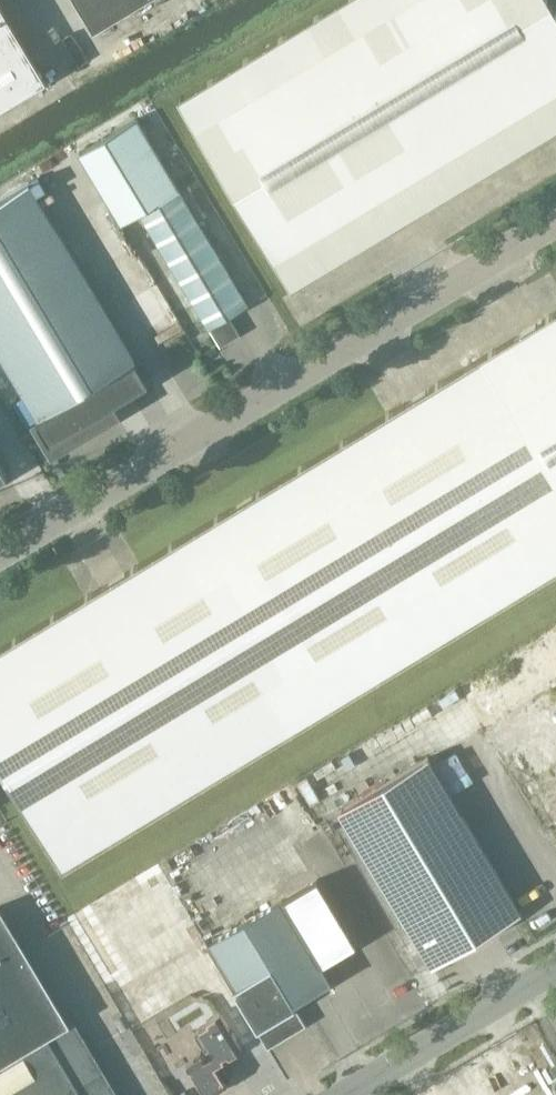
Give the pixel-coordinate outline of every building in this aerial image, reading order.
[(93,29),(142,0),(75,0),(93,29)] [(291,287),(555,127),(555,13),(548,0),(344,0),(179,100),(291,287)] [(45,78),(0,4),(0,105),(45,78)] [(122,224),(141,212),(221,346),(236,337),(237,331),(229,316),(248,305),(136,118),(79,152),(122,224)] [(38,419),(36,420),(54,449),(115,413),(110,404),(150,381),(137,360),(135,361),(66,245),(29,183),(0,200),(0,355),(38,419)] [(177,541),(139,564),(85,597),(0,648),(0,767),(62,870),(272,743),(291,731),(555,571),(555,311),(177,541)] [(495,688),(555,794),(555,652),(495,688)] [(429,965),(520,910),(428,756),(337,811),(429,965)] [(540,773),(517,784),(522,796),(545,785),(540,773)] [(316,879),(282,899),(321,965),(355,944),(316,879)] [(205,945),(257,1030),(267,1047),(305,1024),(293,1004),(331,981),(282,899),(205,945)] [(90,1048),(3,903),(0,905),(0,1094),(118,1094),(90,1048)] [(241,1047),(219,1011),(201,1022),(202,1025),(189,1033),(198,1048),(196,1049),(195,1051),(195,1052),(195,1054),(196,1056),(186,1062),(205,1094),(209,1094),(227,1084),(223,1078),(232,1073),(223,1059),(241,1047)] [(485,1094),(523,1094),(513,1078),(485,1094)]
